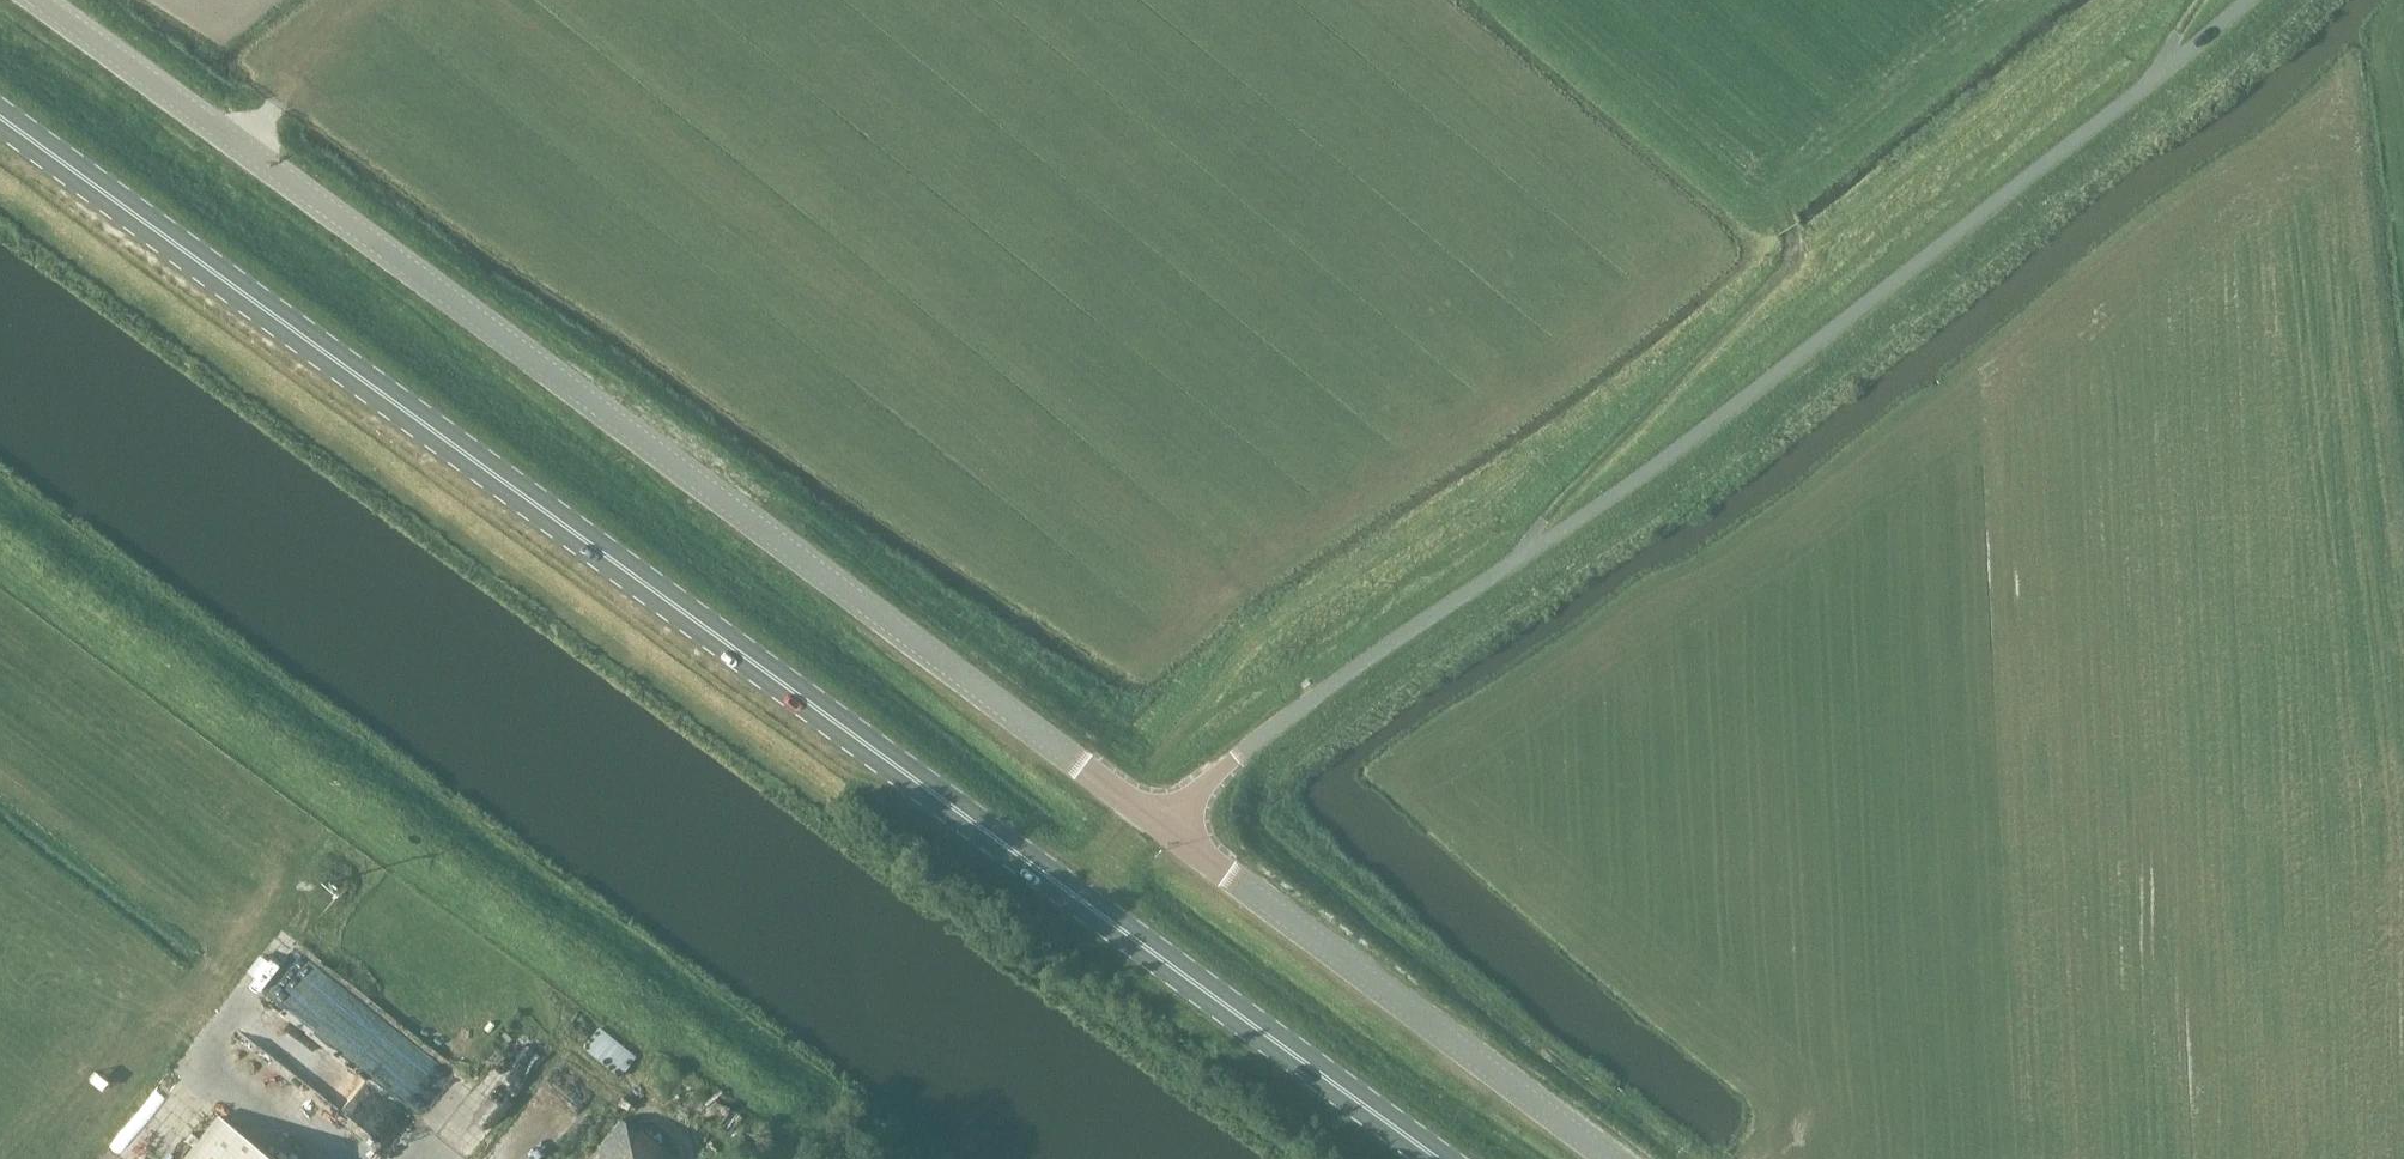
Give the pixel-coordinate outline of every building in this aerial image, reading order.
[(337,1028),(382,1054),(387,1046),(378,1041),(385,1028),(371,1021),(379,1008),(350,992),(356,981),(333,968),(313,1003),(339,1017),(343,1009),(347,1011),(337,1028)] [(597,1029),(582,1046),(618,1075),(633,1058),(597,1029)] [(393,1132),(415,1108),(370,1066),(348,1090),(393,1132)] [(345,1132),(352,1119),(306,1093),(298,1105),(345,1132)] [(464,1131),(455,1129),(454,1136),(481,1140),(485,1116),(467,1113),(464,1131)] [(220,1116),(186,1158),(275,1158),(220,1116)] [(585,1158),(674,1158),(675,1158),(639,1128),(636,1130),(620,1117),(585,1158)]
